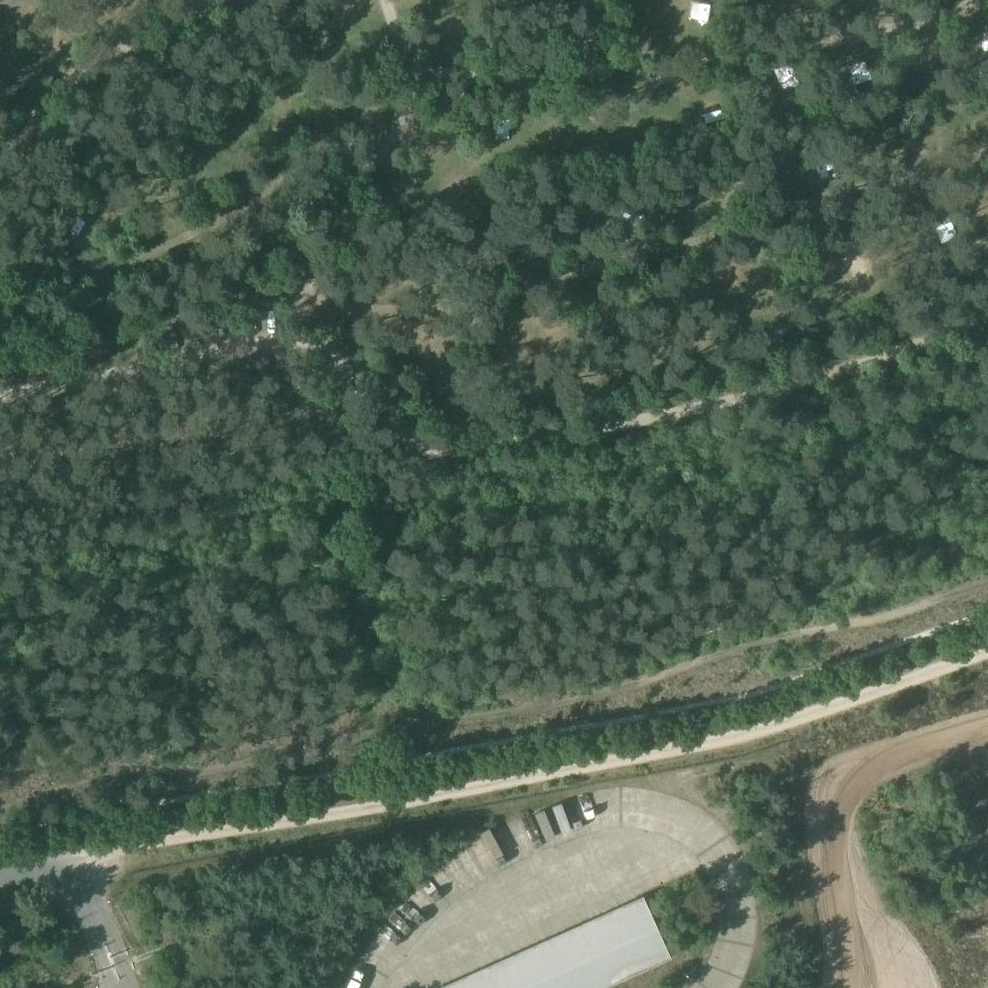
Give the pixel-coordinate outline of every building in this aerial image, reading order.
[(768,75),(772,94),(793,89),(789,70),(768,75)] [(918,122),(898,127),(900,137),(920,133),(918,122)] [(711,187),(723,183),(717,167),(705,172),(711,187)] [(390,277),(394,265),(378,259),(373,270),(390,277)] [(633,848),(660,835),(654,822),(627,834),(633,848)] [(427,856),(424,865),(443,871),(446,862),(427,856)] [(384,907),(412,908),(412,897),(384,897),(384,907)] [(437,987),(601,987),(671,957),(653,918),(603,913),(437,987)]
